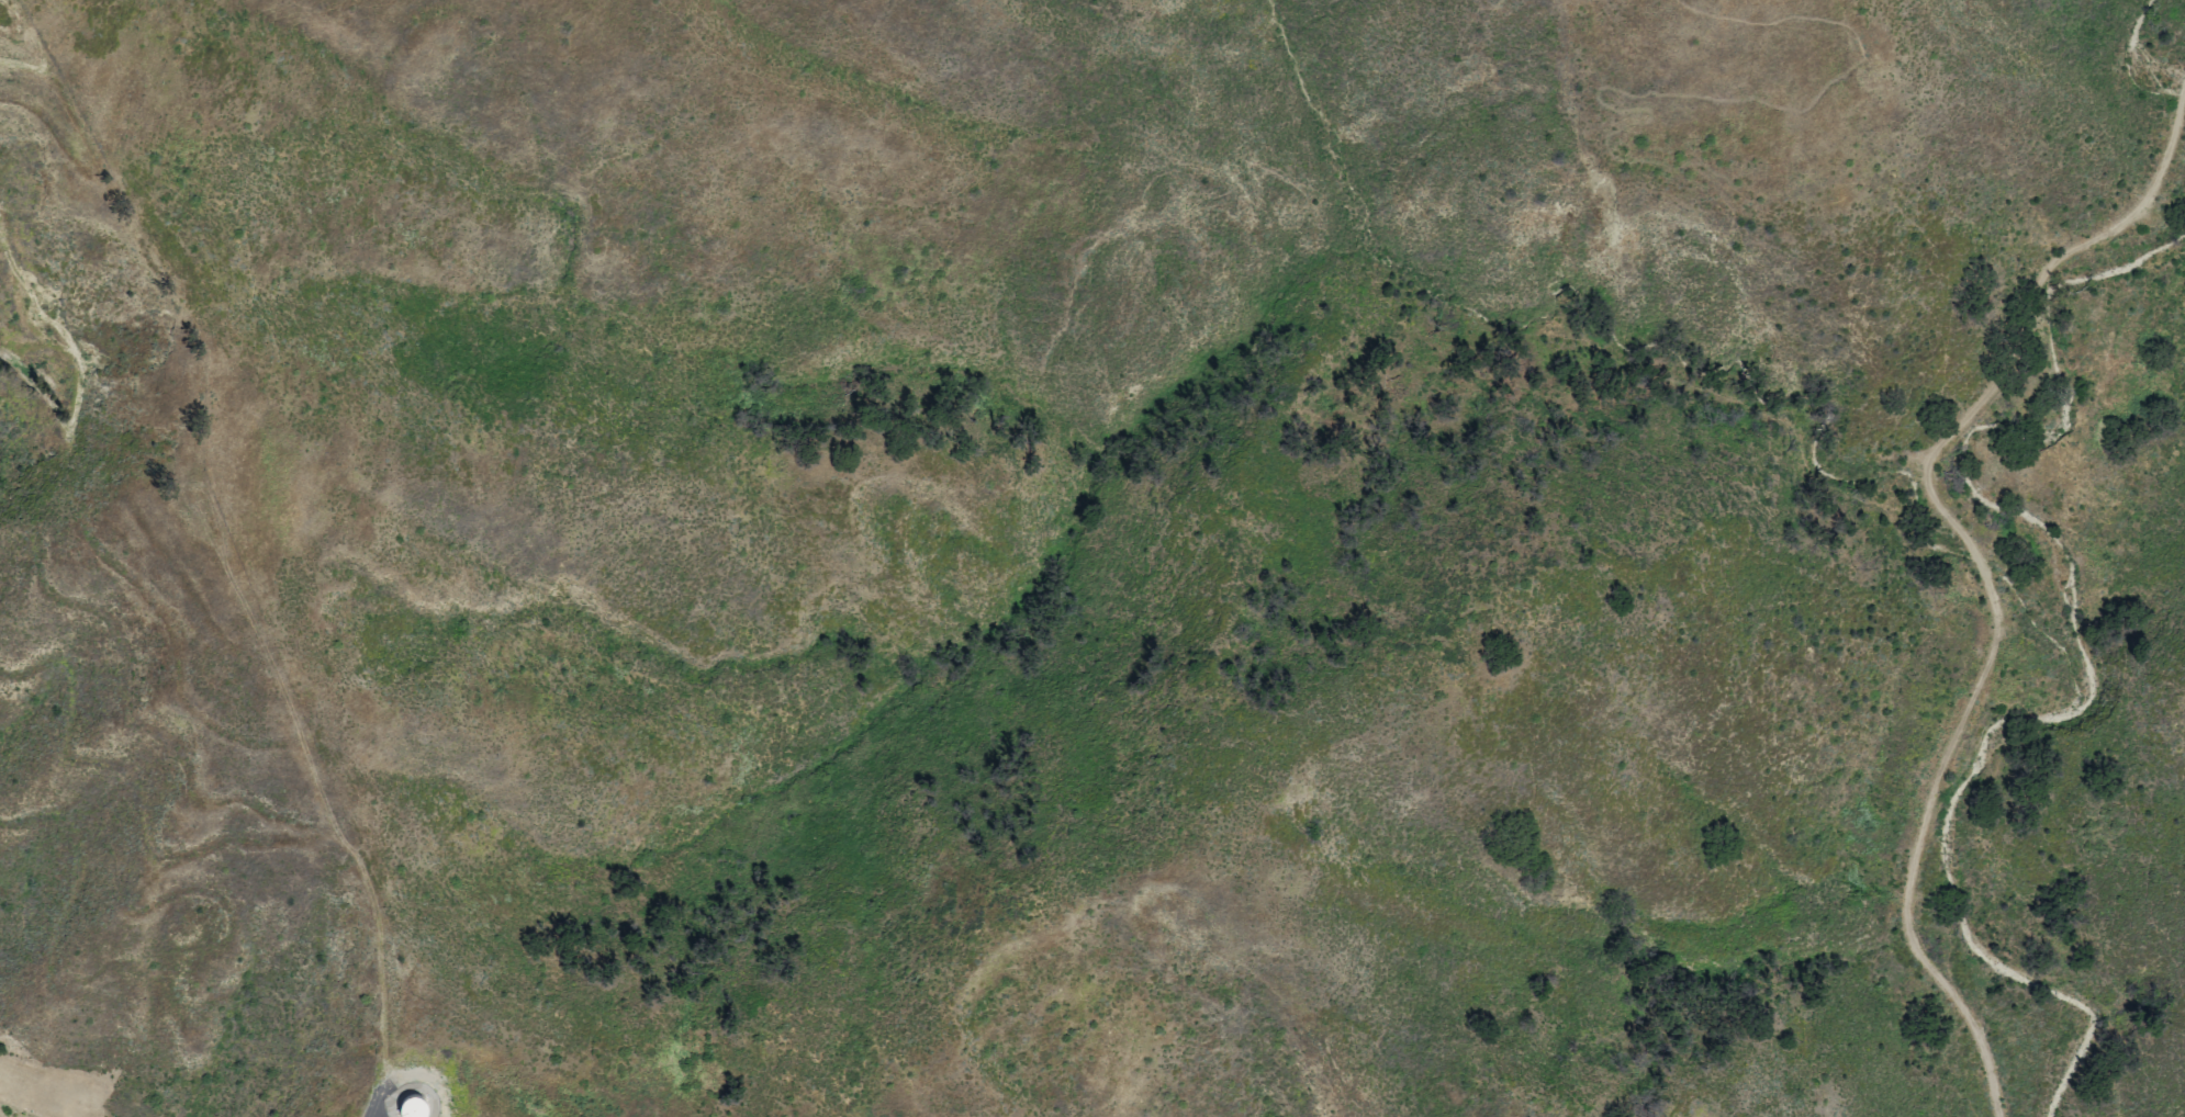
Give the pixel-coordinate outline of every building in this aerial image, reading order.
[(433,1114),(433,1109),(432,1105),(428,1102),(425,1098),(421,1097),(416,1098),(412,1099),(408,1103),(406,1107),(405,1112),(406,1116),(407,1116),(432,1116),(433,1114)] [(466,1103),(460,1104),(460,1103),(450,1104),(451,1106),(449,1106),(450,1115),(473,1110),(466,1103)]
